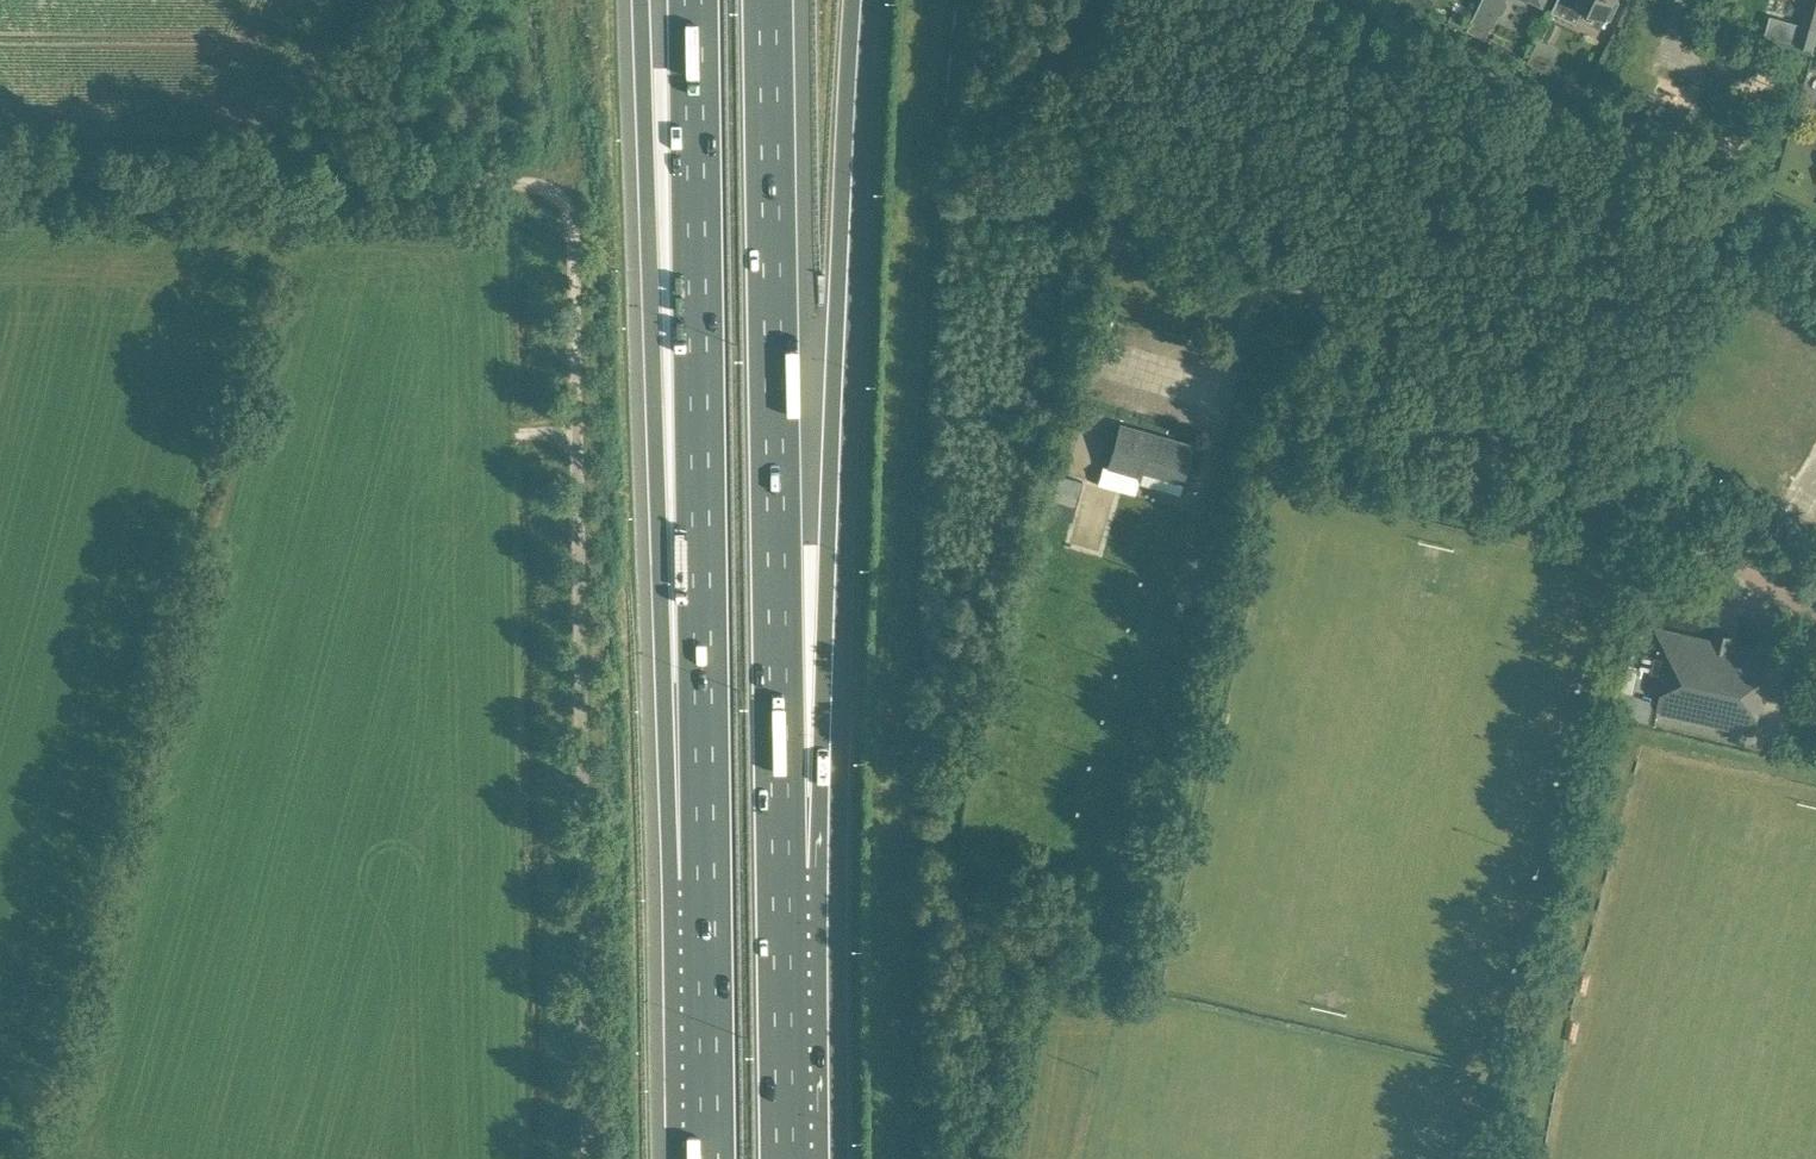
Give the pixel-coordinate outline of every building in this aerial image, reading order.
[(1471,21),(1489,30),(1491,31),(1499,15),(1504,13),(1508,3),(1507,0),(1482,0),(1471,21)] [(1552,11),(1577,23),(1584,8),(1607,19),(1616,0),(1558,0),(1552,11)] [(1801,25),(1815,29),(1815,0),(1808,0),(1801,25)] [(1194,445),(1119,423),(1107,466),(1141,476),(1144,466),(1185,477),(1194,445)] [(1660,710),(1753,731),(1771,654),(1656,627),(1655,629),(1632,623),(1611,714),(1657,724),(1660,710)]
